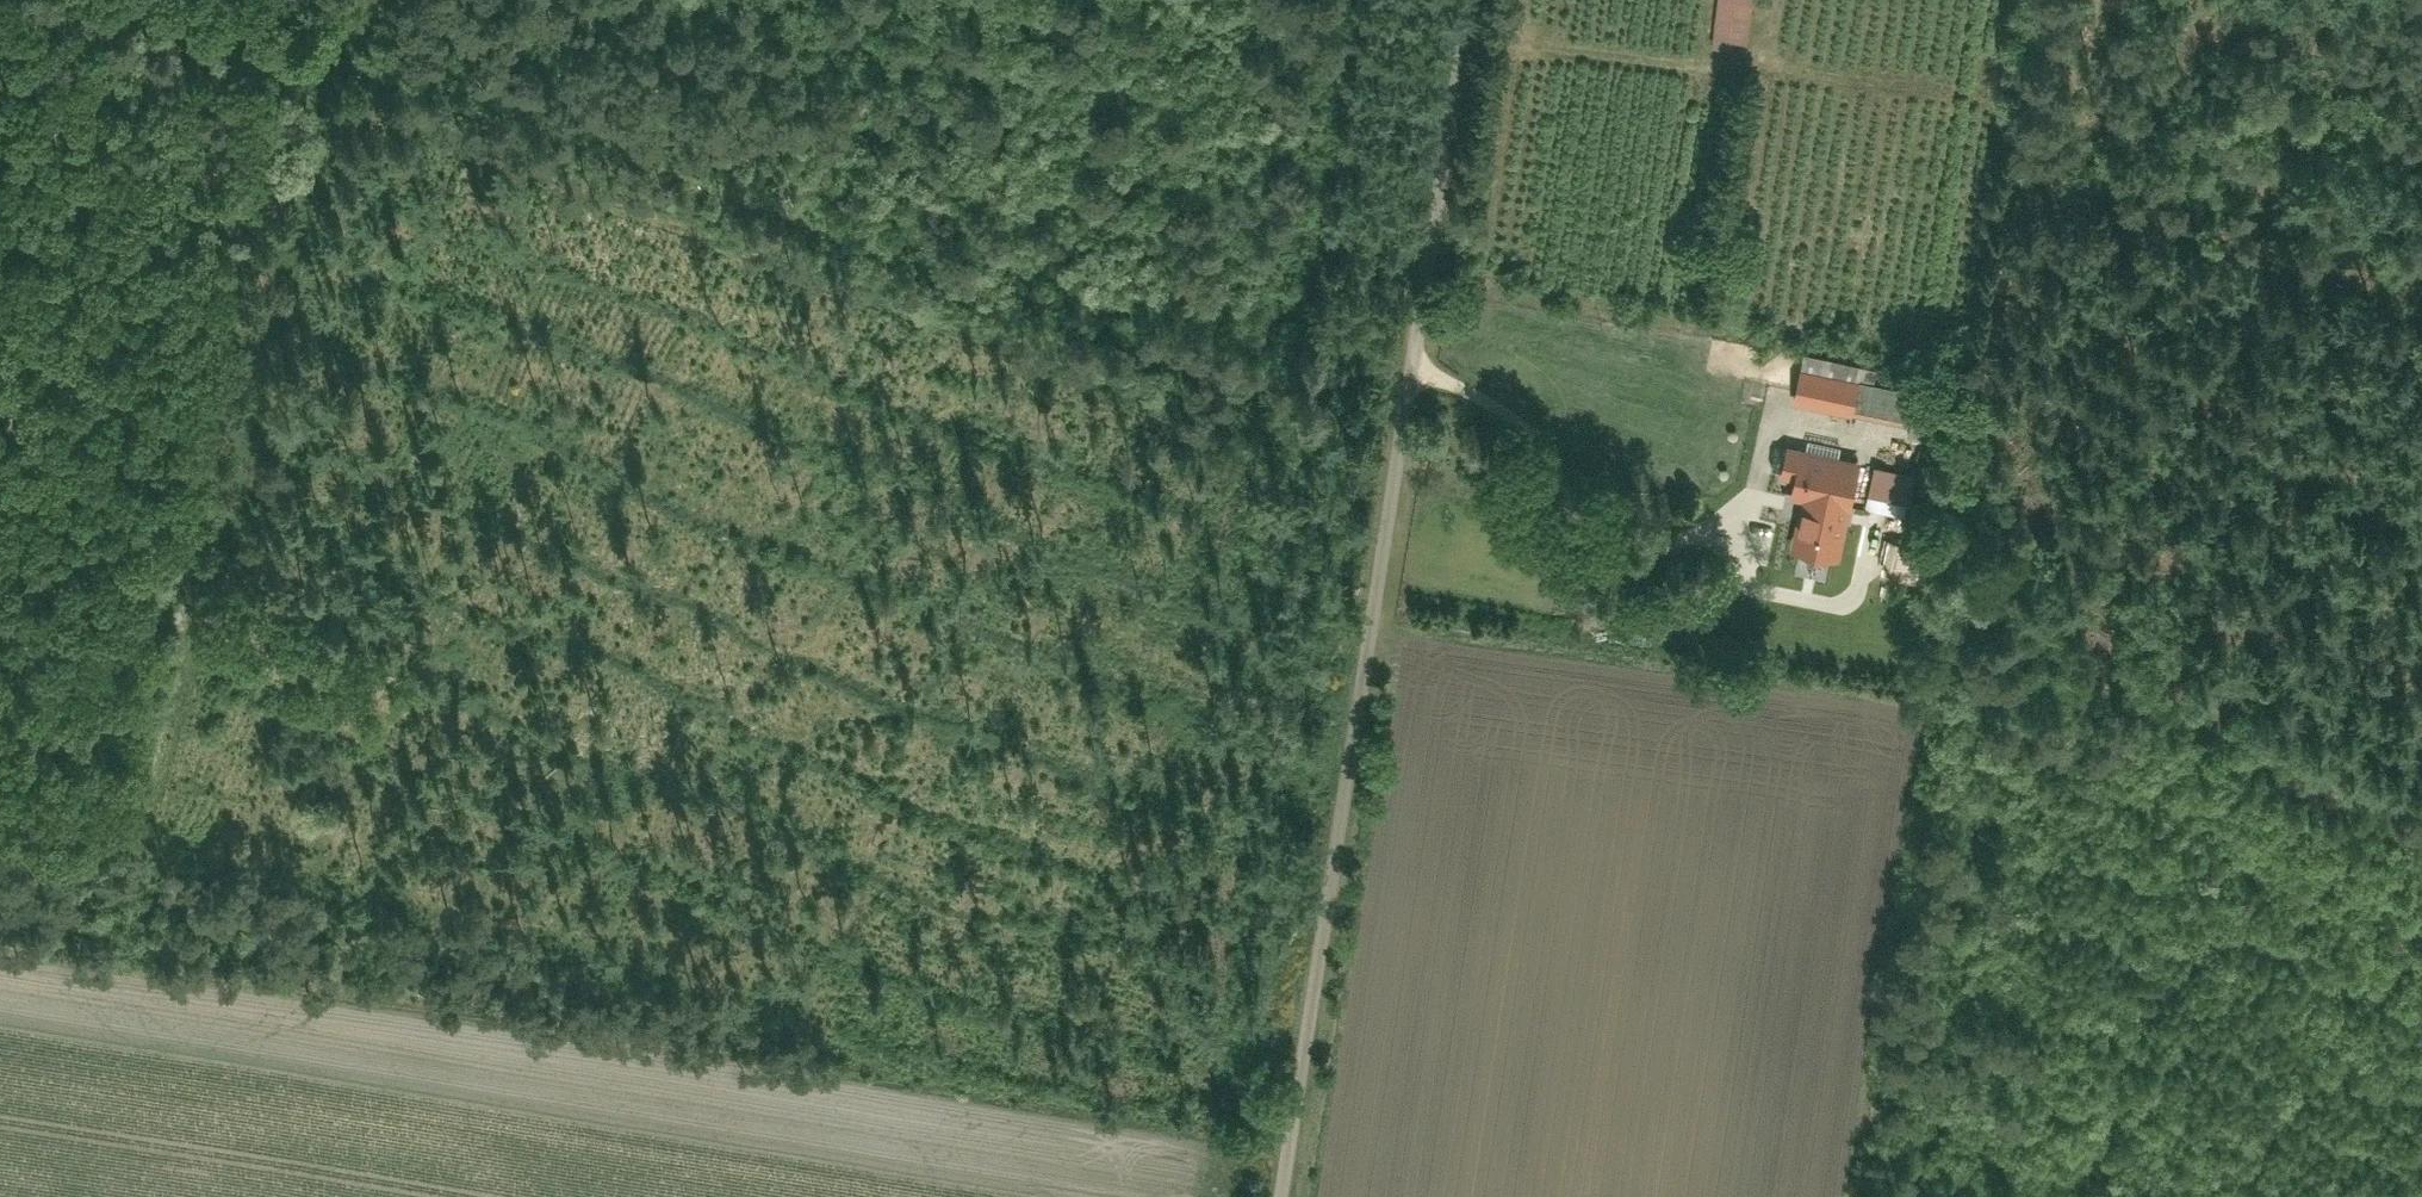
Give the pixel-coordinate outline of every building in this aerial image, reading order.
[(1722,44),(1757,45),(1757,0),(1722,0),(1722,44)] [(1877,371),(1806,355),(1802,375),(1873,391),(1877,371)] [(1802,376),(1794,413),(1849,426),(1858,388),(1802,376)] [(1919,401),(1913,439),(1945,444),(1951,407),(1919,401)] [(1786,450),(1776,492),(1852,510),(1862,468),(1786,450)] [(1882,470),(1877,498),(1910,504),(1915,476),(1882,470)]
